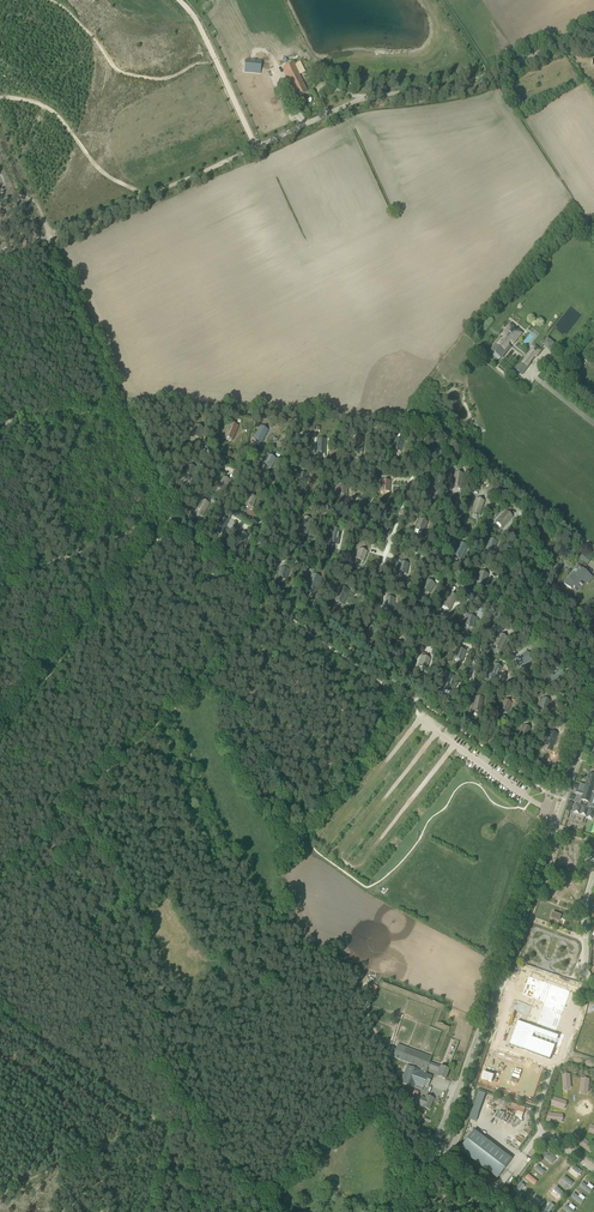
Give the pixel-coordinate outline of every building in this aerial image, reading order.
[(245,60),(244,72),(261,73),(261,61),(245,60)] [(301,74),(307,72),(303,62),(297,65),(301,74)] [(283,68),(295,92),(297,98),(308,93),(293,63),(283,68)] [(510,346),(511,344),(512,345),(514,343),(513,343),(516,339),(515,338),(518,333),(520,334),(510,326),(506,331),(506,330),(501,336),(503,337),(501,339),(500,338),(497,342),(492,349),(502,357),(507,350),(508,351),(511,347),(510,346)] [(548,338),(544,344),(549,348),(554,343),(548,338)] [(536,358),(541,351),(534,346),(527,355),(533,359),(535,357),(536,358)] [(531,364),(524,359),(520,364),(526,369),(531,364)] [(159,431),(168,434),(171,424),(162,422),(159,431)] [(238,426),(230,422),(224,436),(233,439),(238,426)] [(191,433),(200,437),(203,429),(195,425),(191,433)] [(254,438),(262,442),(268,430),(260,426),(254,438)] [(353,451),(362,452),(364,439),(355,438),(353,451)] [(316,453),(325,453),(326,439),(317,439),(316,453)] [(393,446),(392,449),(401,451),(401,449),(404,442),(395,439),(393,446)] [(263,463),(271,467),(275,459),(267,455),(263,463)] [(184,474),(193,477),(196,467),(188,464),(184,474)] [(297,482),(306,484),(308,474),(299,472),(297,482)] [(452,486),(461,488),(463,474),(454,473),(452,486)] [(218,485),(226,490),(230,482),(222,477),(218,485)] [(427,484),(424,493),(433,495),(435,486),(437,481),(428,478),(427,484)] [(381,490),(389,490),(390,481),(381,480),(381,490)] [(347,487),(338,487),(338,497),(338,501),(343,501),(343,497),(347,497),(347,487)] [(245,504),(253,507),(256,498),(248,495),(245,504)] [(202,499),(197,508),(201,510),(199,514),(203,516),(205,512),(209,503),(202,499)] [(471,512),(480,514),(484,502),(475,499),(471,512)] [(496,521),(503,527),(513,517),(506,511),(496,521)] [(416,527),(424,531),(428,522),(423,519),(420,517),(416,527)] [(215,526),(224,530),(228,522),(219,518),(215,526)] [(299,531),(307,533),(311,520),(302,518),(299,531)] [(331,533),(329,542),(338,544),(340,535),(341,530),(332,528),(331,533)] [(236,542),(245,544),(248,536),(239,533),(236,542)] [(494,550),(497,542),(488,540),(486,548),(494,550)] [(453,555),(461,559),(467,547),(459,543),(453,555)] [(355,558),(364,561),(367,552),(358,550),(355,558)] [(580,558),(588,565),(590,562),(582,555),(580,558)] [(398,571),(407,573),(408,564),(400,563),(398,571)] [(578,571),(574,575),(571,573),(563,583),(571,589),(573,587),(578,591),(583,586),(582,585),(585,581),(588,584),(592,578),(578,566),(575,569),(578,571)] [(280,568),(277,577),(286,579),(289,570),(280,568)] [(477,581),(485,583),(488,575),(479,572),(477,581)] [(307,587),(315,590),(320,578),(312,575),(307,587)] [(422,587),(429,593),(435,585),(427,580),(422,587)] [(341,587),(335,600),(343,604),(349,590),(341,587)] [(442,605),(450,609),(457,598),(449,594),(442,605)] [(384,607),(393,608),(395,599),(386,598),(384,607)] [(473,627),(475,618),(476,618),(471,616),(467,615),(464,625),(473,627)] [(365,634),(372,638),(377,630),(369,626),(365,634)] [(493,646),(500,650),(507,638),(499,634),(493,646)] [(392,650),(400,654),(404,646),(395,642),(392,650)] [(454,657),(463,660),(466,651),(457,648),(454,657)] [(532,659),(528,655),(529,654),(527,651),(519,657),(524,664),(532,659)] [(419,665),(427,668),(430,659),(421,657),(419,665)] [(494,682),(501,668),(494,664),(486,677),(494,682)] [(564,675),(558,668),(547,676),(553,683),(564,675)] [(442,688),(451,690),(454,677),(446,675),(442,688)] [(472,710),(481,712),(483,699),(475,697),(472,710)] [(539,707),(547,710),(550,701),(542,698),(539,707)] [(500,708),(508,712),(511,703),(503,700),(500,708)] [(519,734),(527,737),(531,729),(522,726),(519,734)] [(544,744),(553,747),(558,734),(549,731),(544,744)] [(592,775),(589,774),(587,779),(586,785),(580,783),(574,803),(576,803),(573,812),(573,813),(582,816),(586,817),(586,819),(593,821),(593,820),(593,776),(592,775)] [(211,977),(218,971),(212,964),(205,970),(211,977)] [(513,1019),(505,1044),(547,1058),(548,1053),(553,1055),(560,1035),(551,1032),(565,989),(534,978),(536,973),(527,970),(526,975),(523,974),(517,992),(530,997),(527,1004),(524,1014),(522,1014),(520,1021),(516,1020),(513,1019)] [(509,998),(506,1008),(519,1013),(516,1020),(520,1021),(522,1014),(524,1014),(527,1004),(509,998)] [(398,1045),(393,1057),(401,1060),(414,1065),(413,1067),(413,1068),(411,1067),(407,1066),(400,1083),(414,1088),(422,1091),(424,1086),(427,1087),(432,1076),(431,1075),(425,1073),(426,1069),(427,1070),(428,1067),(439,1071),(437,1076),(445,1080),(449,1070),(443,1067),(440,1066),(435,1065),(435,1064),(430,1062),(431,1057),(406,1048),(398,1045)] [(561,1073),(561,1088),(570,1088),(569,1073),(561,1073)] [(579,1092),(587,1092),(588,1078),(580,1078),(579,1092)] [(479,1091),(476,1098),(483,1100),(486,1093),(479,1091)] [(421,1097),(418,1104),(422,1106),(422,1107),(429,1110),(434,1098),(426,1095),(425,1099),(421,1097)] [(549,1104),(563,1109),(566,1101),(552,1096),(549,1104)] [(508,1108),(522,1113),(524,1107),(510,1102),(508,1108)] [(547,1113),(546,1121),(561,1122),(562,1113),(547,1113)] [(511,1159),(473,1130),(459,1149),(497,1179),(511,1159)] [(549,1149),(542,1157),(550,1164),(557,1157),(549,1149)] [(541,1163),(538,1166),(535,1163),(532,1166),(541,1175),(547,1169),(541,1163)] [(573,1163),(566,1171),(575,1179),(581,1171),(573,1163)] [(535,1185),(538,1180),(527,1174),(524,1178),(535,1185)] [(568,1189),(573,1181),(562,1175),(557,1182),(568,1189)] [(588,1193),(593,1185),(593,1184),(585,1177),(579,1185),(588,1193)] [(543,1199),(531,1189),(533,1186),(523,1178),(513,1191),(536,1209),(543,1199)] [(559,1199),(563,1193),(554,1186),(549,1193),(559,1199)] [(579,1198),(581,1195),(576,1191),(571,1197),(580,1203),(582,1200),(579,1198)] [(472,1198),(478,1203),(481,1199),(474,1194),(472,1198)] [(544,1211),(550,1211),(555,1206),(549,1201),(542,1211),(544,1211)] [(576,1209),(569,1203),(567,1207),(564,1205),(562,1208),(567,1211),(573,1211),(576,1209)]
